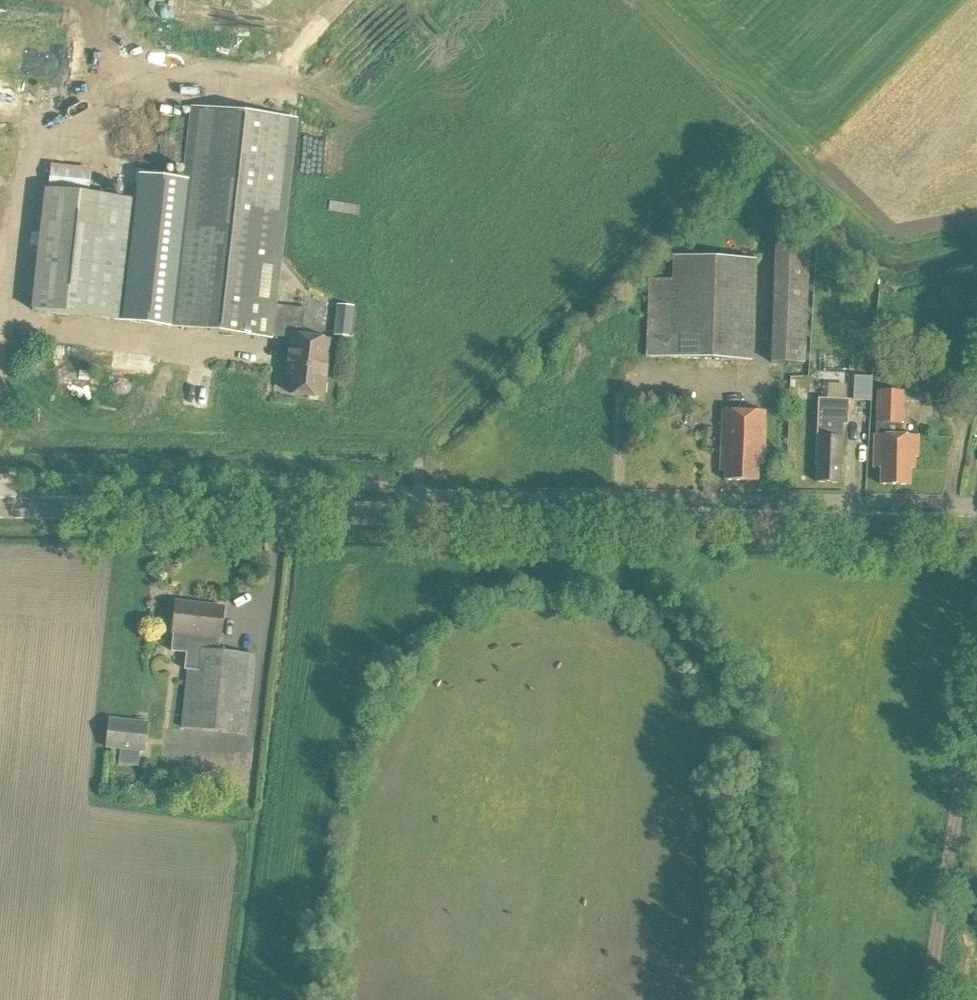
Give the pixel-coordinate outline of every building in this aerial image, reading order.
[(277,261),(293,121),(195,110),(171,327),(272,339),(272,337),(292,339),(288,377),(293,377),(291,395),(322,399),(329,342),(300,339),(303,311),(276,307),(281,262),(277,261)] [(46,191),(32,311),(127,322),(140,201),(46,191)] [(775,244),(771,364),(803,365),(807,245),(775,244)] [(649,281),(646,359),(751,363),(755,261),(673,258),(672,282),(649,281)] [(354,307),(336,306),(333,337),(351,339),(354,307)] [(917,458),(918,437),(902,437),(903,393),(878,392),(877,436),(874,436),(873,468),(881,468),(880,486),(909,486),(910,469),(914,469),(915,458),(917,458)] [(817,400),(815,465),(817,467),(816,483),(839,484),(840,468),(842,466),(843,426),(847,426),(848,401),(817,400)] [(724,473),(724,482),(757,482),(758,466),(763,466),(765,413),(721,411),(719,473),(724,473)] [(245,736),(254,656),(211,651),(213,639),(220,640),(223,608),(176,603),(172,635),(173,635),(171,652),(186,654),(184,671),(189,671),(182,729),(245,736)] [(145,754),(148,722),(108,718),(105,750),(145,754)]
